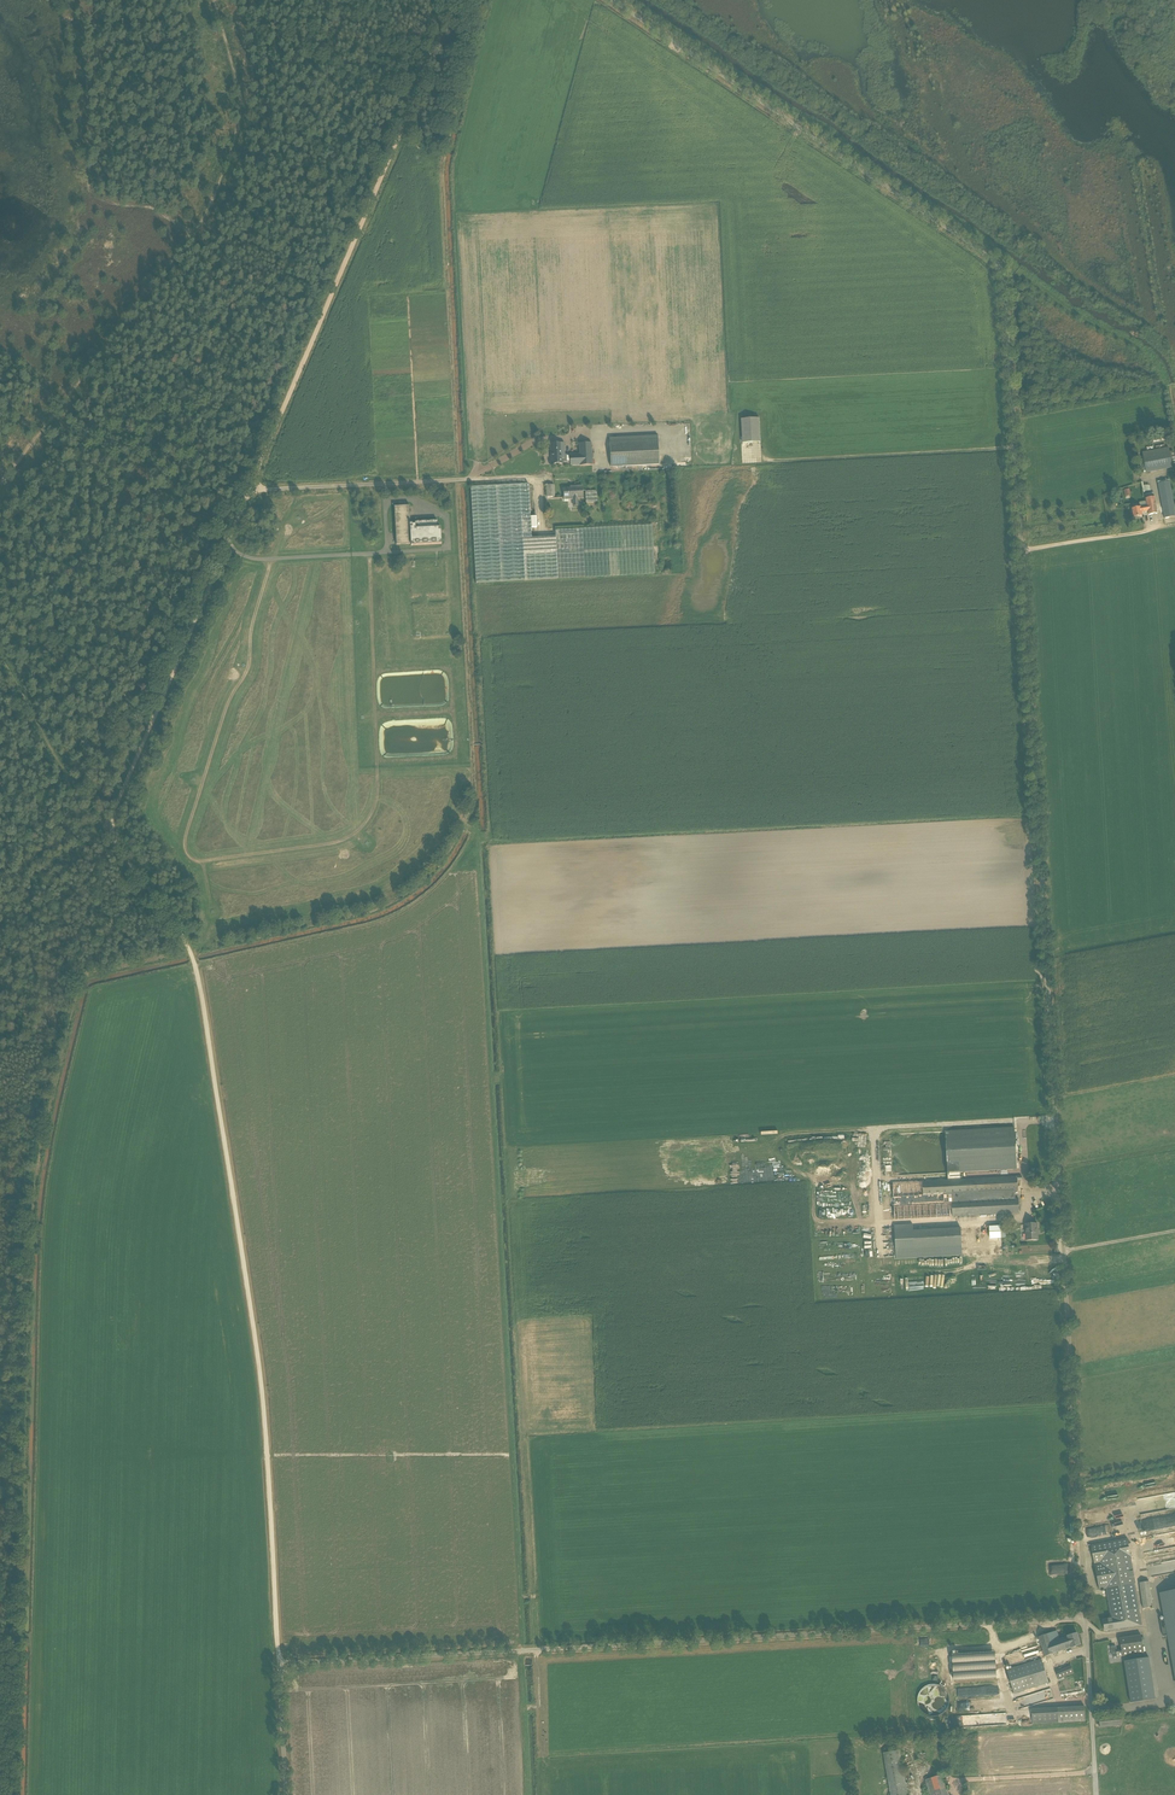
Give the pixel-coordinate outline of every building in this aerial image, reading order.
[(761,442),(760,418),(742,419),(743,443),(761,442)] [(610,443),(609,443),(611,467),(659,465),(658,440),(658,436),(609,438),(610,443)] [(562,464),(562,459),(562,451),(564,450),(564,443),(551,444),(552,464),(562,464)] [(580,466),(592,466),(591,444),(579,445),(580,458),(570,459),(571,466),(580,466)] [(1161,449),(1142,453),(1146,473),(1165,470),(1172,468),(1172,464),(1174,463),(1174,460),(1173,451),(1169,452),(1169,448),(1161,449)] [(1165,519),(1174,517),(1174,510),(1170,481),(1158,484),(1165,519)] [(532,538),(531,536),(531,528),(530,517),(529,484),(471,487),(476,584),(558,579),(556,537),(532,538)] [(573,506),(578,506),(578,499),(583,499),(582,486),(573,487),(573,488),(564,489),(564,500),(573,499),(573,506)] [(585,491),(586,503),(597,502),(596,491),(585,491)] [(1149,515),(1157,513),(1154,494),(1145,496),(1146,501),(1139,502),(1140,507),(1132,508),(1134,518),(1142,516),(1142,513),(1147,512),(1148,511),(1149,515)] [(396,545),(411,544),(411,546),(442,544),(441,528),(438,528),(437,521),(415,522),(415,524),(412,524),(411,524),(409,506),(394,506),(396,537),(395,537),(396,537),(396,539),(396,540),(396,541),(396,545)] [(655,574),(652,527),(605,530),(556,532),(559,579),(655,574)] [(1018,1169),(1016,1144),(1015,1127),(945,1131),(945,1132),(946,1148),(948,1174),(960,1174),(960,1173),(1018,1169)] [(1026,1224),(1026,1240),(1038,1240),(1038,1224),(1026,1224)] [(1000,1226),(968,1228),(961,1228),(962,1240),(1001,1238),(1000,1226)] [(895,1260),(962,1256),(961,1228),(912,1231),(894,1232),(895,1260)] [(1086,1523),(1102,1520),(1100,1513),(1084,1516),(1086,1523)] [(1094,1564),(1095,1564),(1099,1590),(1106,1589),(1112,1618),(1103,1620),(1105,1631),(1142,1626),(1131,1557),(1127,1538),(1091,1545),(1094,1564)] [(1143,1608),(1153,1606),(1152,1600),(1149,1581),(1139,1583),(1143,1608)] [(1160,1594),(1174,1673),(1174,1591),(1160,1594)] [(1072,1648),(1081,1645),(1077,1633),(1060,1639),(1057,1631),(1038,1637),(1045,1657),(1072,1648)] [(1121,1650),(1122,1657),(1129,1656),(1126,1638),(1120,1638),(1121,1650)] [(996,1652),(952,1654),(954,1681),(997,1679),(996,1652)] [(1042,1659),(1007,1670),(1014,1693),(1049,1683),(1042,1659)] [(1155,1701),(1147,1659),(1123,1664),(1131,1705),(1155,1701)] [(1071,1666),(1055,1672),(1058,1679),(1074,1673),(1071,1666)] [(946,1703),(946,1686),(923,1686),(923,1711),(943,1712),(943,1703),(946,1703)] [(1078,1707),(1032,1709),(1033,1724),(1085,1721),(1084,1706),(1078,1707)] [(1100,1725),(1106,1725),(1121,1723),(1120,1716),(1099,1718),(1100,1725)] [(883,1753),(885,1762),(890,1794),(908,1794),(900,1750),(883,1753)] [(942,1775),(925,1780),(930,1794),(948,1794),(942,1775)]
